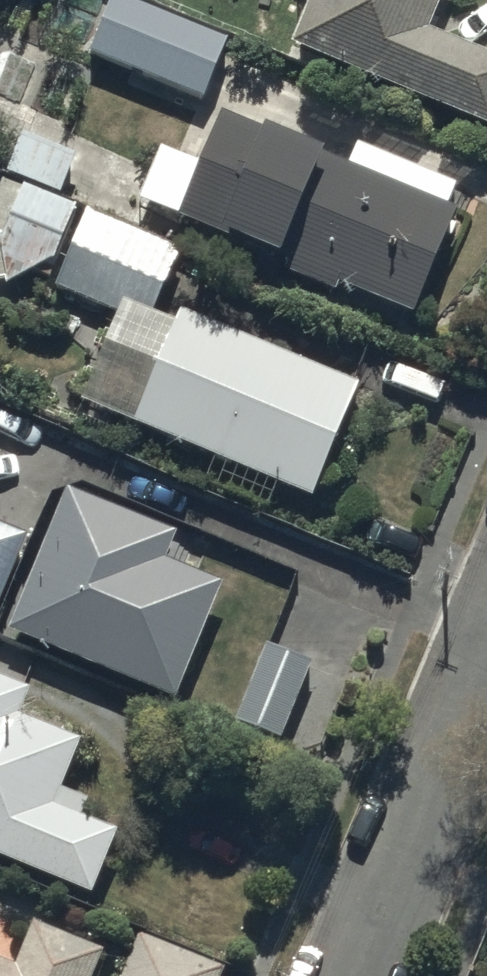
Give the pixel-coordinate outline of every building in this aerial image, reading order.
[(138,0),(106,0),(85,50),(201,97),(226,36),(138,0)] [(291,38),(486,119),(486,49),(428,25),(438,0),(307,0),(291,38)] [(261,124),(221,108),(177,214),(231,236),(233,232),(280,252),(275,263),(337,288),(341,279),(413,309),(456,205),(319,148),(321,144),(263,120),(261,124)] [(19,134),(5,169),(58,191),(72,156),(19,134)] [(21,182),(0,229),(0,256),(3,282),(52,258),(74,205),(21,182)] [(177,247),(85,209),(55,283),(146,321),(177,247)] [(357,380),(179,306),(132,419),(310,493),(357,380)] [(174,528),(63,483),(4,627),(173,696),(220,580),(163,557),(174,528)] [(0,521),(0,592),(24,531),(0,521)] [(310,659),(264,642),(234,718),(280,736),(310,659)] [(0,676),(0,854),(90,890),(115,827),(50,801),(76,735),(16,711),(25,686),(0,676)] [(101,945),(31,918),(13,960),(0,955),(0,975),(89,975),(101,945)] [(139,931),(122,975),(218,975),(223,964),(139,931)]
